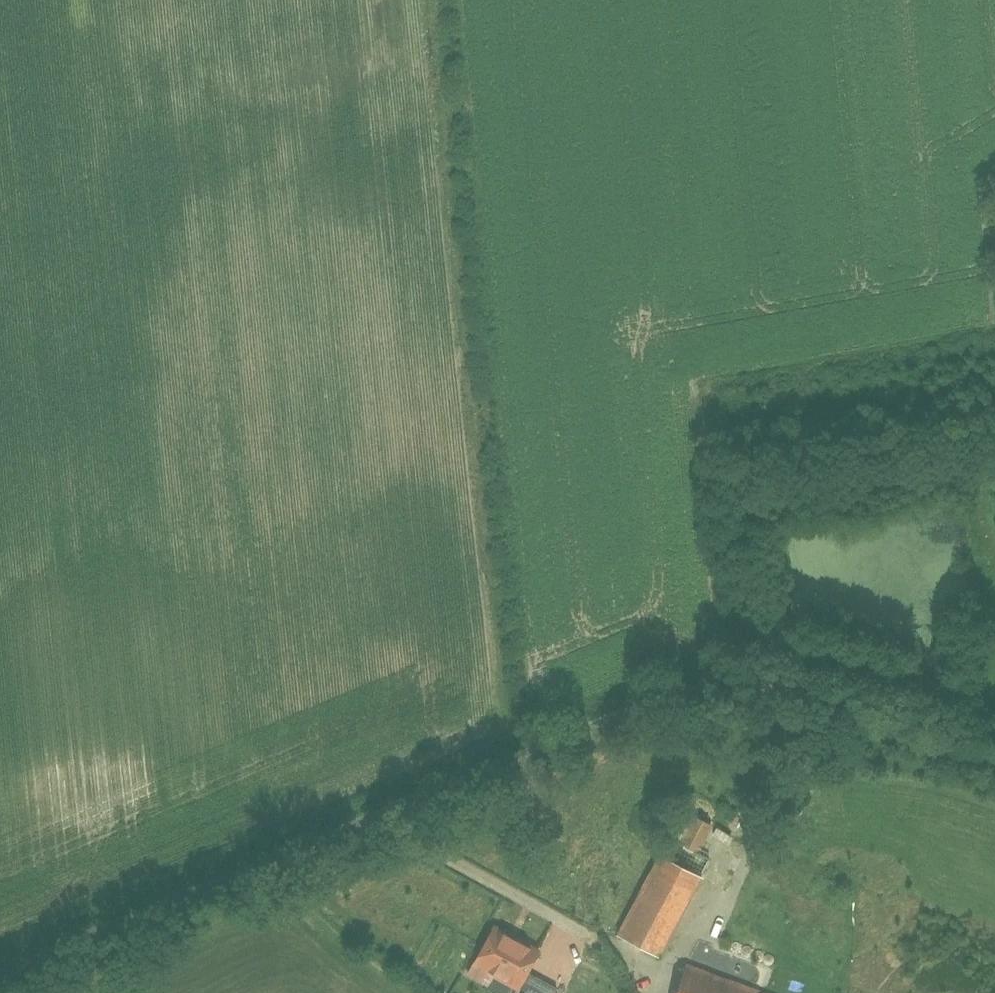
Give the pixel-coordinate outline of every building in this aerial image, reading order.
[(707,875),(663,853),(620,936),(664,959),(707,875)] [(488,919),(468,961),(519,986),(516,992),(556,992),(560,984),(531,971),(543,945),(488,919)] [(682,965),(670,992),(743,992),(682,965)]
